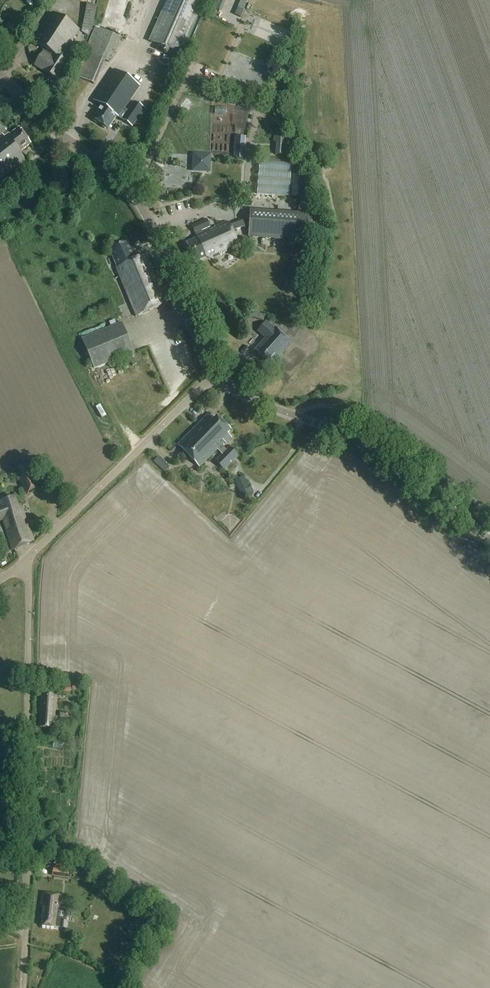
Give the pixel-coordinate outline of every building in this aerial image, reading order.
[(149,42),(181,56),(206,0),(167,0),(149,42)] [(238,7),(243,10),(248,0),(241,0),(238,7)] [(86,4),(82,32),(88,36),(93,25),(97,6),(86,4)] [(79,30),(52,13),(33,43),(53,56),(52,57),(44,52),(34,67),(42,72),(56,81),(67,64),(60,59),(79,30)] [(95,85),(105,61),(108,63),(119,38),(96,27),(85,53),(75,76),(95,85)] [(100,107),(92,120),(108,130),(116,117),(131,127),(144,108),(134,101),(127,112),(124,110),(139,86),(113,70),(92,102),(100,107)] [(0,140),(0,179),(25,160),(20,154),(31,145),(19,129),(10,136),(0,123),(0,137),(2,135),(4,137),(0,140)] [(285,136),(275,135),(274,143),(277,143),(276,156),(286,156),(287,138),(285,138),(285,136)] [(235,136),(234,159),(245,159),(246,137),(235,136)] [(209,167),(210,156),(194,155),(193,171),(204,171),(209,167)] [(259,162),(257,195),(289,197),(291,164),(259,162)] [(301,197),(303,176),(293,175),(291,197),(301,197)] [(243,221),(229,227),(232,232),(243,228),(249,228),(249,238),(308,242),(308,232),(314,232),(315,215),(309,215),(309,214),(250,211),(250,222),(243,221)] [(192,226),(196,234),(210,228),(207,220),(192,226)] [(227,223),(211,230),(196,237),(197,240),(186,245),(195,264),(206,258),(213,259),(239,248),(232,232),(229,227),(227,223)] [(115,269),(137,317),(168,302),(146,254),(135,259),(127,242),(108,251),(117,268),(115,269)] [(252,318),(263,321),(265,316),(254,313),(252,318)] [(266,321),(258,331),(263,335),(265,333),(268,335),(255,350),(268,362),(270,360),(273,362),(291,342),(276,328),(274,328),(266,321)] [(122,323),(82,339),(94,369),(134,353),(122,323)] [(199,467),(217,449),(222,455),(215,461),(225,471),(239,456),(229,447),(226,450),(221,445),(224,442),(225,443),(232,437),(227,432),(230,430),(218,417),(214,420),(208,414),(177,444),(199,467)] [(29,465),(15,473),(27,496),(41,489),(29,465)] [(244,477),(234,482),(240,494),(250,490),(244,477)] [(9,539),(13,548),(33,541),(28,525),(24,526),(22,520),(25,519),(20,506),(17,506),(14,497),(0,502),(0,503),(2,507),(0,508),(0,520),(3,519),(7,529),(6,529),(9,539)] [(58,683),(59,693),(71,693),(71,683),(58,683)] [(55,692),(42,691),(40,716),(41,717),(40,728),(52,729),(55,692)] [(54,865),(52,876),(69,878),(70,867),(54,865)] [(64,910),(59,909),(61,896),(43,894),(42,907),(44,907),(42,927),(57,928),(67,930),(68,923),(63,922),(64,910)]
